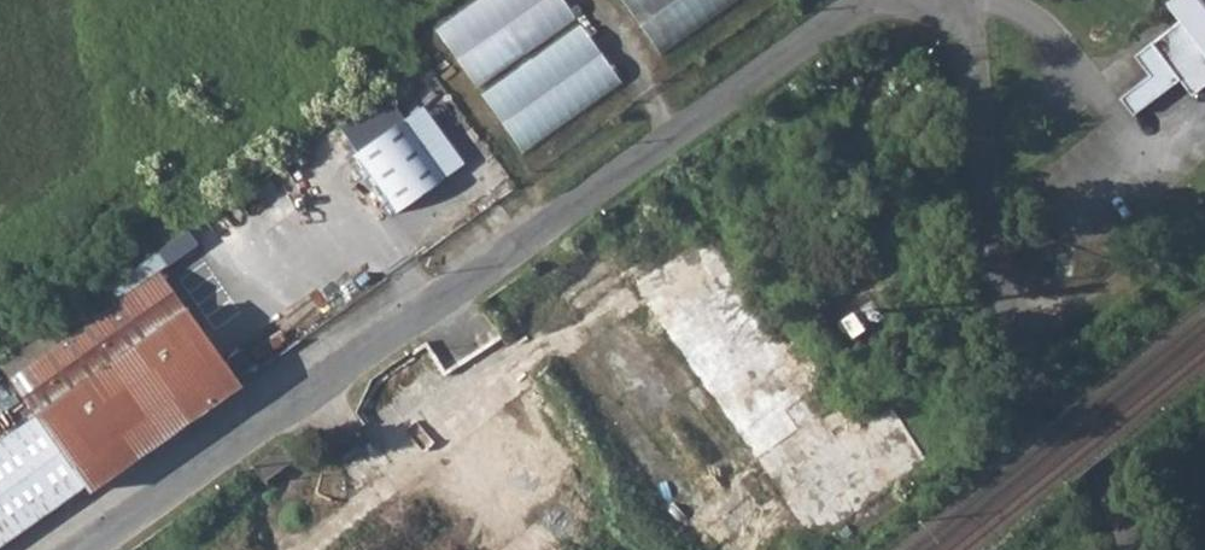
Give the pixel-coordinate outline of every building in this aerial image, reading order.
[(479,85),(580,19),(568,0),(478,0),(440,25),(479,85)] [(660,50),(739,0),(628,0),(660,50)] [(1164,3),(1178,21),(1133,55),(1147,75),(1117,97),(1131,114),(1178,79),(1191,94),(1204,83),(1204,0),(1169,0),(1164,3)] [(526,150),(625,80),(584,23),(486,93),(526,150)] [(404,119),(349,157),(390,213),(444,175),(404,119)] [(637,276),(810,544),(940,460),(898,394),(841,430),(711,229),(637,276)] [(0,442),(0,545),(82,485),(86,490),(235,386),(155,274),(163,269),(153,255),(103,290),(113,304),(94,316),(88,307),(60,326),(67,336),(6,379),(33,418),(0,442)] [(281,448),(250,470),(259,482),(290,460),(281,448)]
